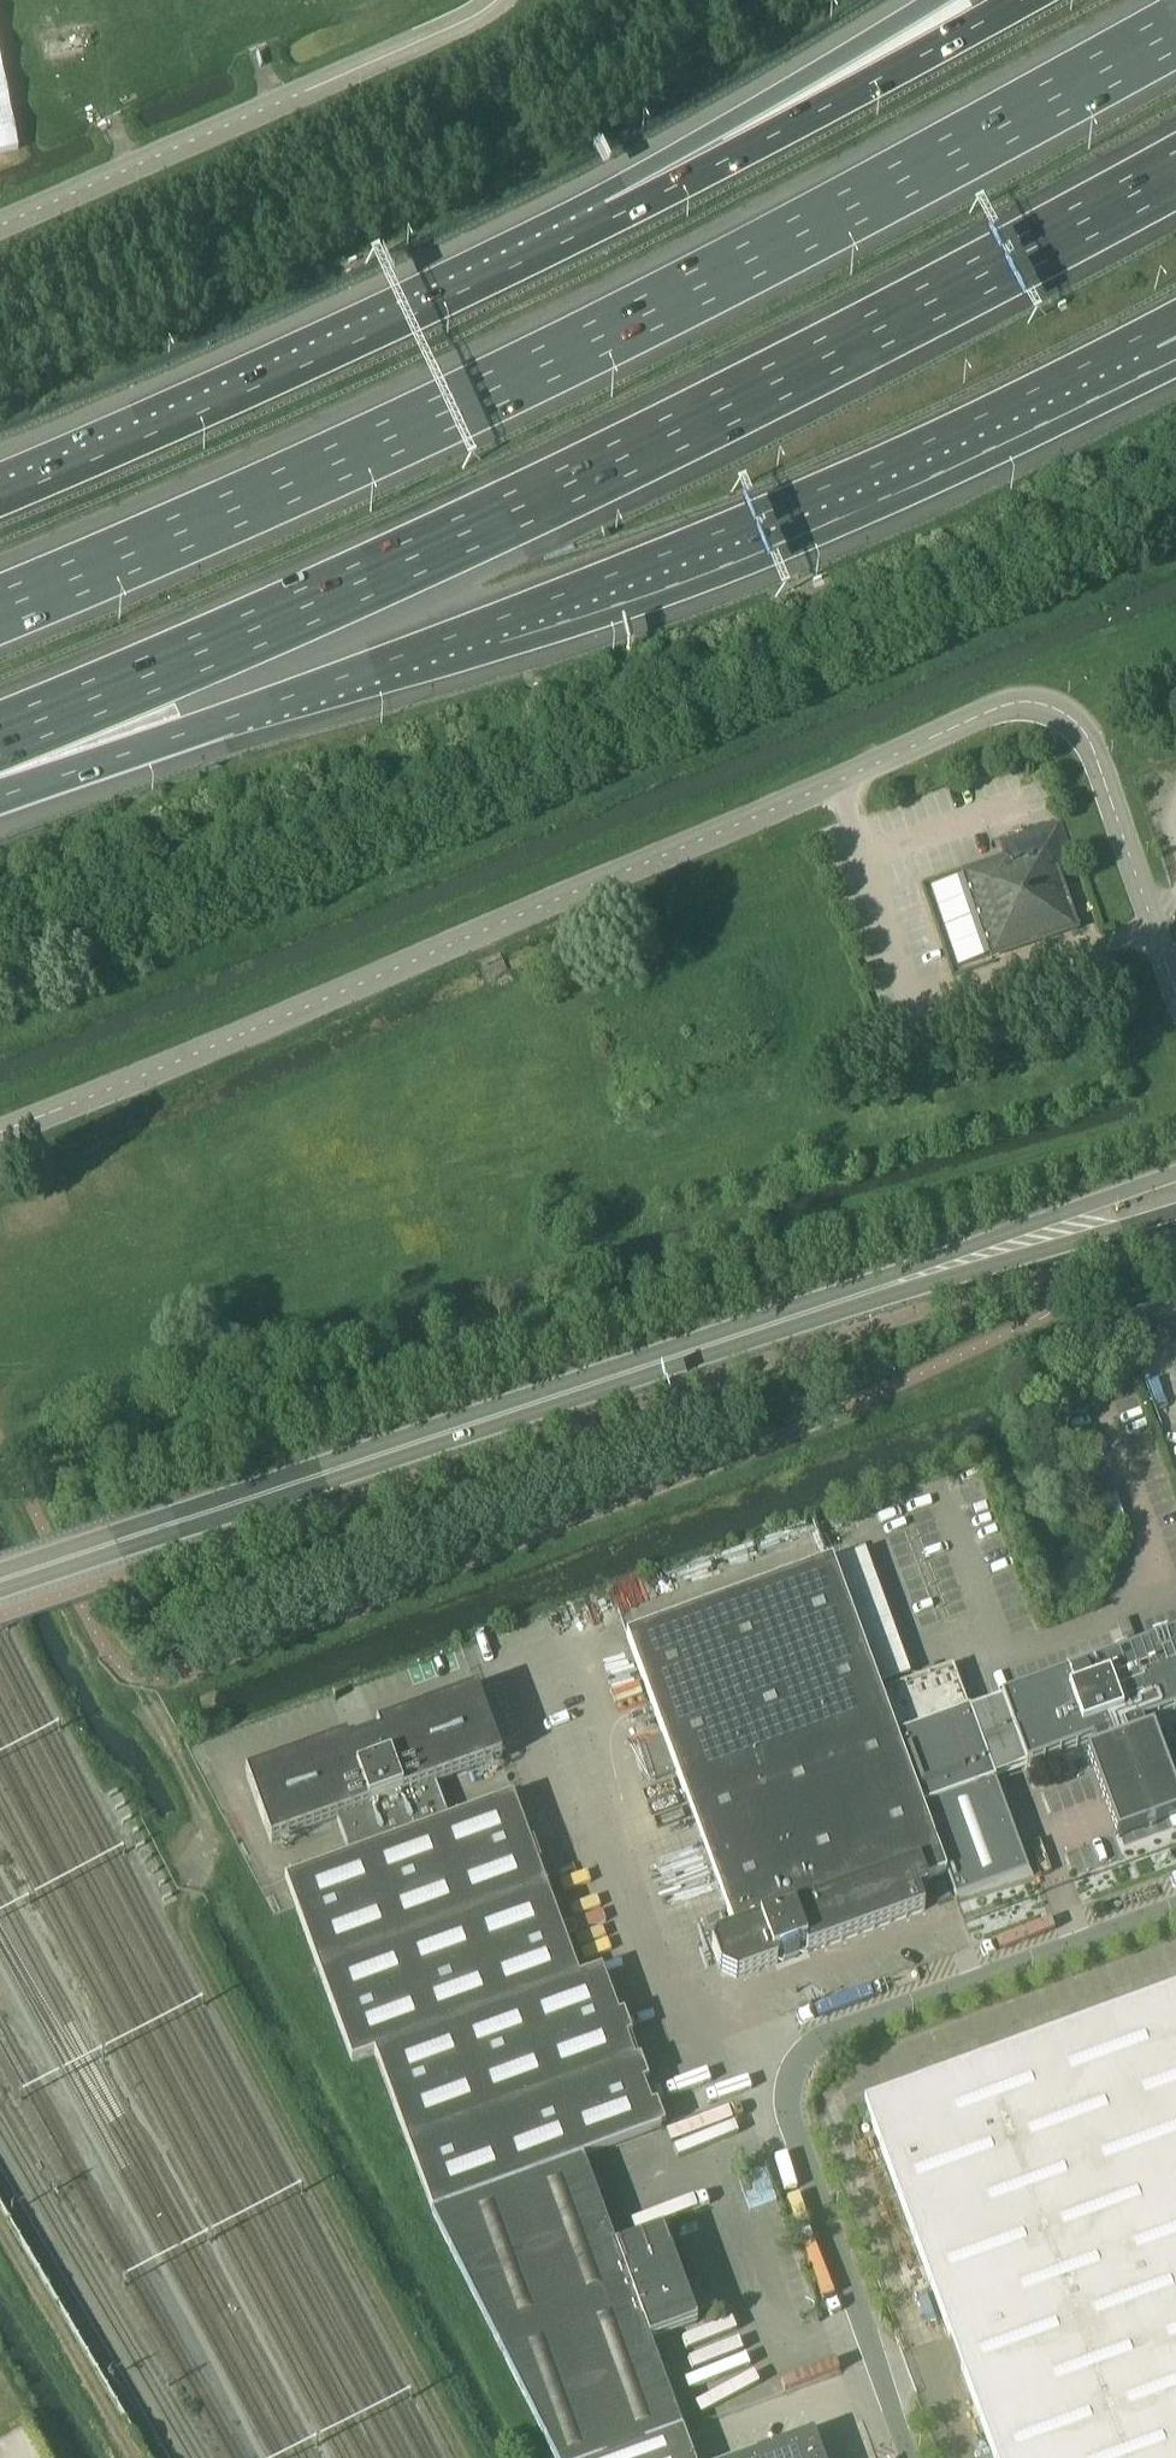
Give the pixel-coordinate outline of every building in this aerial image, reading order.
[(19,149),(0,56),(0,153),(19,149)] [(966,875),(930,888),(957,968),(994,955),(1052,936),(1049,926),(1061,922),(1073,928),(1054,872),(1075,865),(1060,819),(998,841),(1006,862),(966,876),(966,875)] [(870,1652),(898,1642),(865,1551),(837,1561),(870,1652)] [(880,1694),(871,1669),(832,1562),(627,1637),(734,1931),(715,1938),(712,1947),(721,1971),(737,1979),(777,1965),(777,1964),(777,1963),(775,1957),(780,1955),(782,1959),(785,1961),(799,1956),(801,1952),(799,1948),(804,1946),(806,1953),(807,1953),(808,1953),(925,1910),(918,1892),(928,1888),(926,1881),(946,1874),(880,1694)] [(1091,1745),(1094,1752),(1086,1755),(1107,1813),(1117,1840),(1175,1818),(1175,1796),(1173,1788),(1152,1731),(1144,1734),(1141,1727),(1175,1714),(1175,1637),(969,1713),(994,1781),(1091,1745)] [(880,1694),(946,1874),(955,1899),(1034,1876),(1019,1847),(994,1781),(969,1713),(952,1666),(880,1693),(871,1669),(880,1694)] [(433,2214),(584,2161),(583,2158),(660,2129),(602,1969),(580,1978),(514,1796),(448,1820),(435,1783),(501,1759),(495,1743),(496,1743),(489,1724),(488,1724),(476,1692),(377,1729),(380,1736),(364,1742),(363,1738),(353,1737),(248,1776),(260,1809),(259,1809),(265,1826),(266,1826),(272,1842),(337,1818),(351,1856),(286,1880),(295,1907),(352,2063),(375,2055),(433,2214)] [(939,1905),(952,1900),(945,1882),(932,1887),(939,1905)] [(1171,1991),(1170,1989),(1168,1990),(1168,1992),(1095,2019),(1094,2017),(1091,2018),(1092,2020),(1019,2047),(1018,2045),(1016,2046),(1017,2048),(943,2075),(942,2073),(940,2074),(940,2076),(864,2104),(880,2148),(877,2149),(878,2152),(881,2150),(897,2193),(894,2194),(895,2197),(898,2196),(914,2239),(911,2240),(912,2242),(914,2242),(930,2284),(927,2285),(928,2287),(931,2286),(947,2329),(943,2330),(944,2332),(947,2331),(963,2374),(960,2375),(961,2377),(964,2376),(979,2419),(977,2420),(977,2422),(980,2421),(994,2457),(1175,2457),(1175,1989),(1171,1991)] [(682,2432),(648,2341),(695,2324),(689,2305),(696,2303),(690,2285),(683,2287),(662,2232),(616,2249),(584,2161),(433,2214),(555,2457),(612,2457),(682,2432)] [(682,2432),(612,2457),(692,2457),(682,2432)] [(813,2435),(750,2457),(821,2457),(813,2435)]
